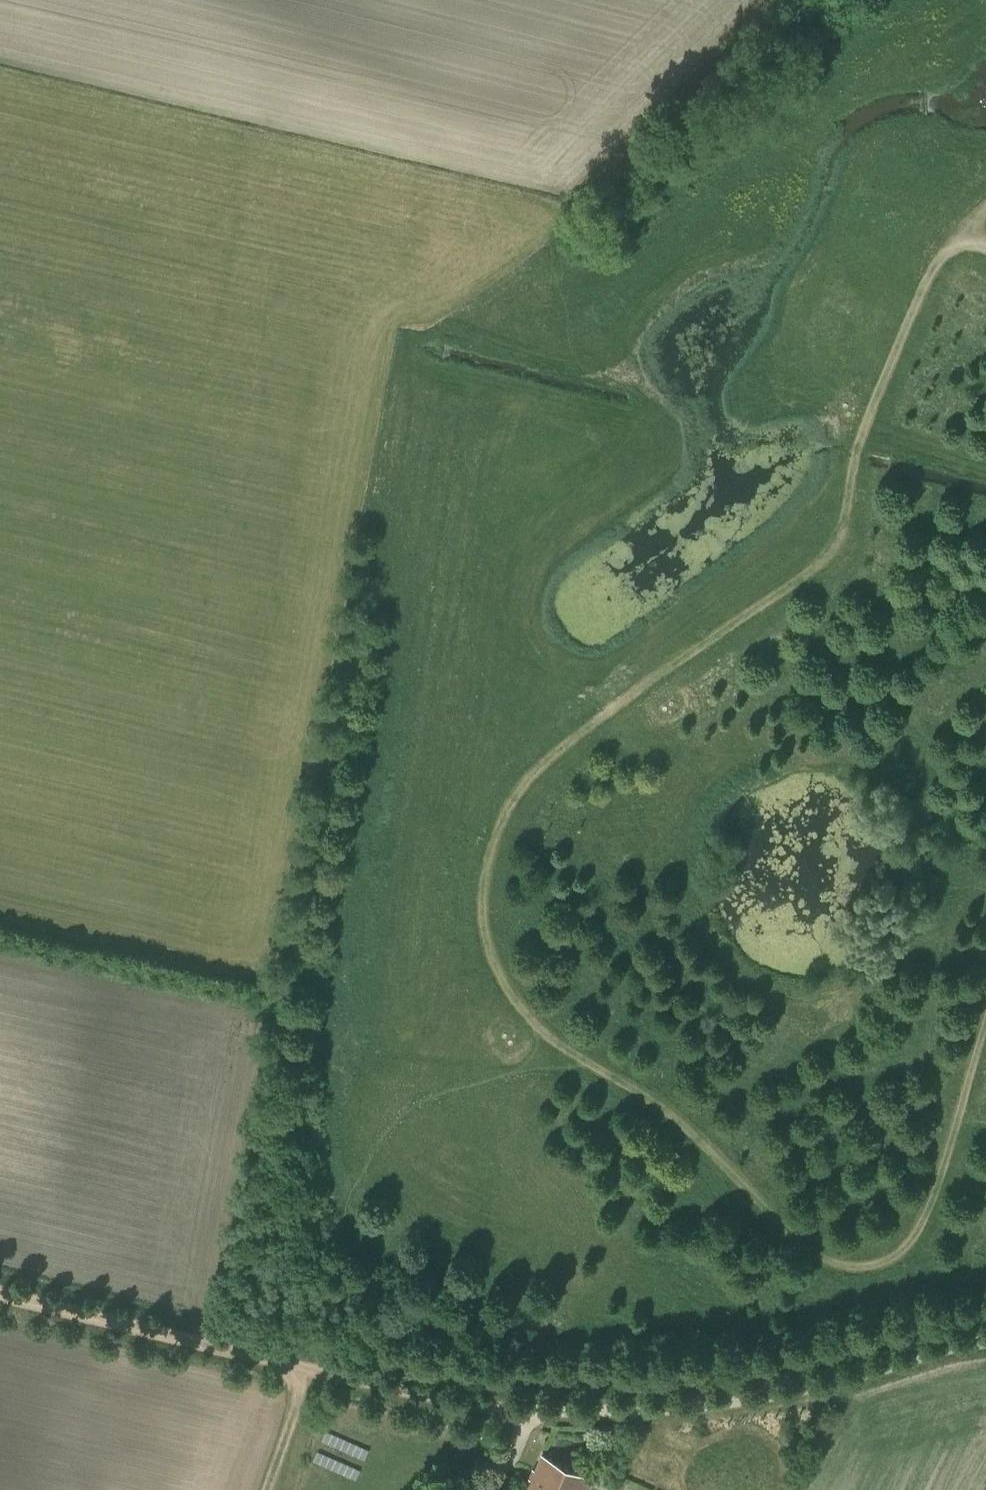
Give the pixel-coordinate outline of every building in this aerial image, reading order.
[(593,1478),(543,1455),(527,1489),(587,1489),(593,1478)]
